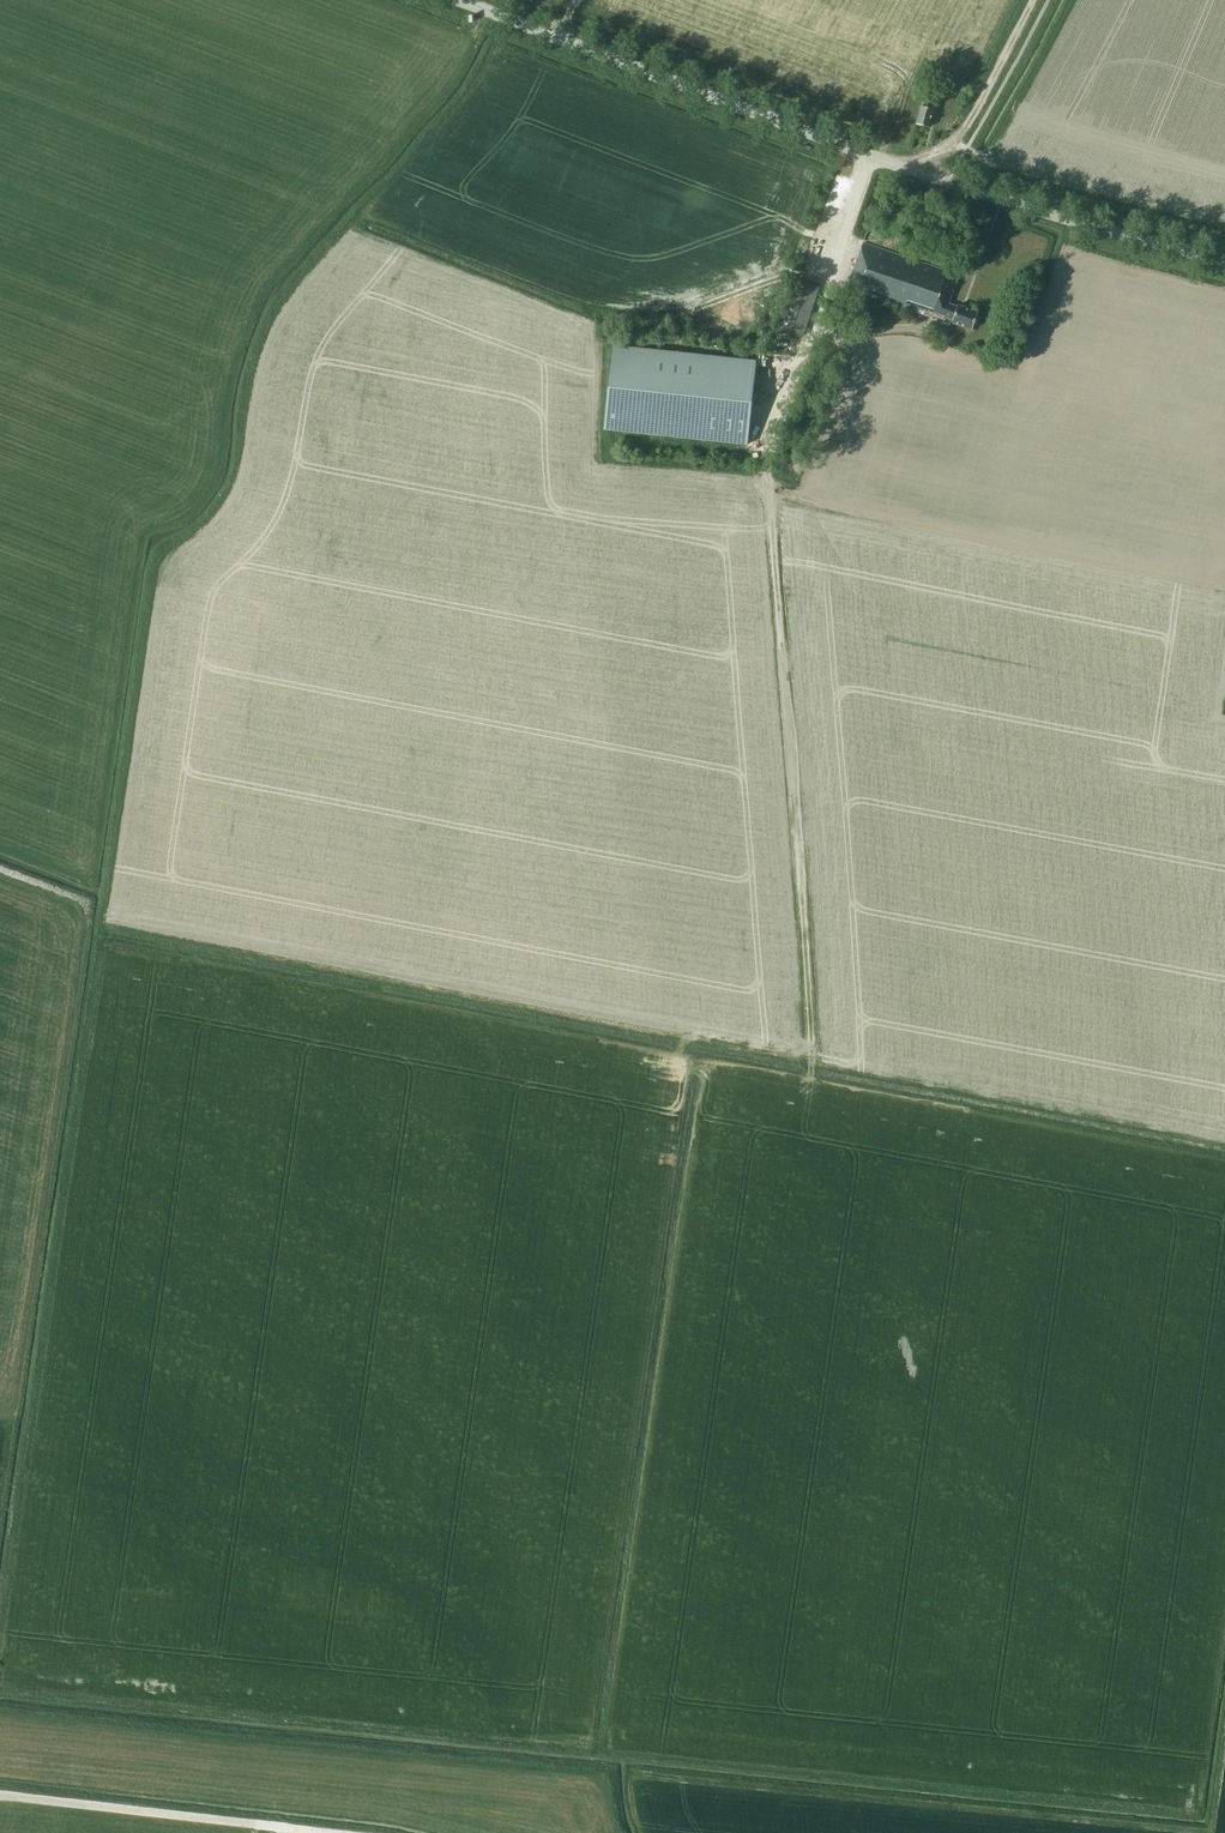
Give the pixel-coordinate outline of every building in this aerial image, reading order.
[(927,83),(950,92),(953,85),(948,83),(949,80),(938,75),(937,80),(930,77),(927,83)] [(933,109),(935,102),(924,99),(922,106),(921,106),(917,124),(929,127),(933,109)] [(972,329),(979,312),(958,305),(957,307),(948,304),(958,275),(863,243),(847,289),(933,317),(933,315),(943,319),(944,315),(953,319),(952,322),(972,329)] [(803,335),(819,288),(797,280),(781,328),(803,335)] [(612,346),(603,429),(746,444),(755,361),(612,346)]
